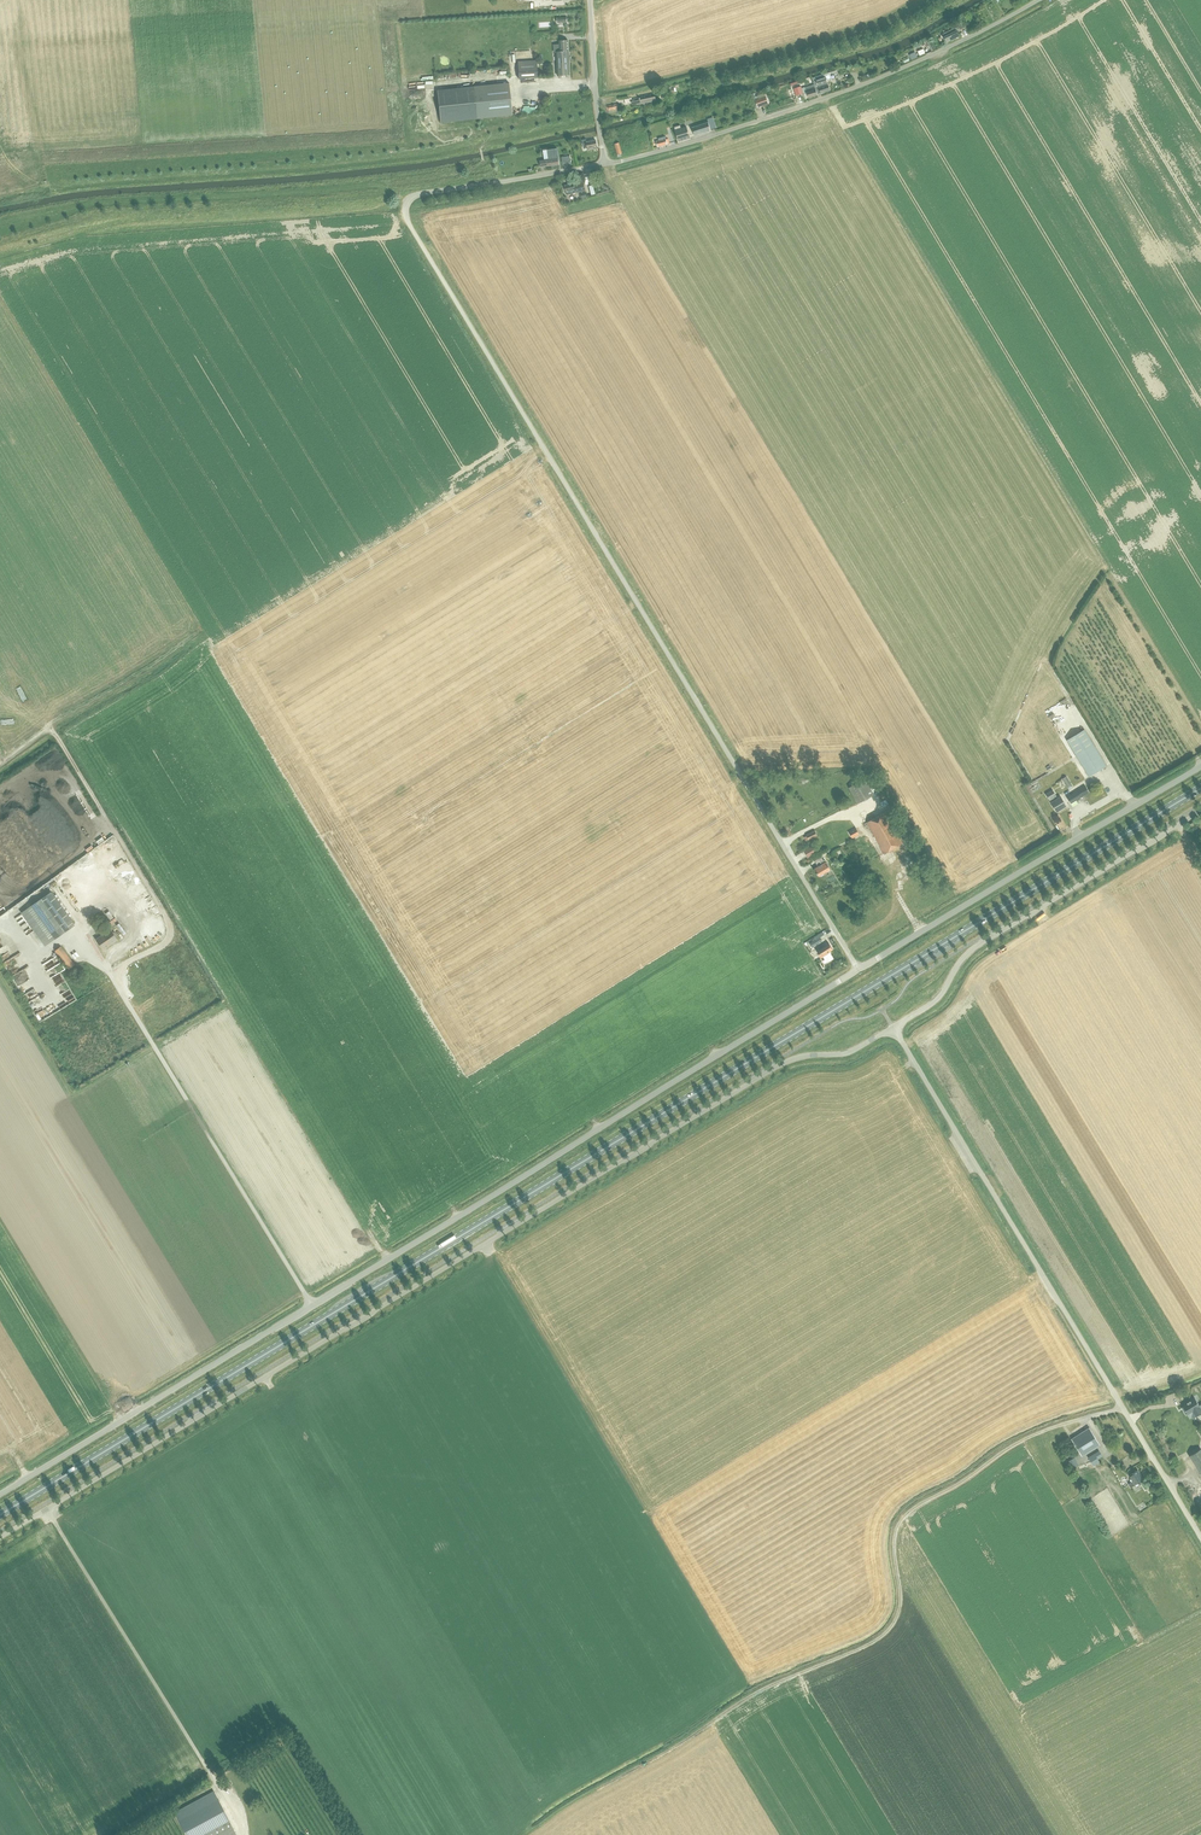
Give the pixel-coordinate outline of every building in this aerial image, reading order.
[(958,24),(960,30),(966,27),(963,22),(958,24)] [(955,28),(947,32),(942,34),(947,43),(959,37),(955,28)] [(569,76),(567,41),(559,42),(559,44),(554,45),(554,52),(556,52),(557,77),(569,76)] [(538,77),(537,66),(534,67),(533,63),(517,64),(518,79),(538,77)] [(824,74),(811,78),(814,85),(814,86),(817,94),(820,93),(821,94),(830,91),(824,74)] [(509,83),(437,91),(441,124),(513,115),(509,83)] [(814,86),(814,85),(805,88),(807,92),(809,98),(817,95),(817,94),(814,86)] [(801,87),(793,89),(796,96),(803,94),(805,93),(807,92),(805,88),(805,87),(801,88),(801,87)] [(641,104),(656,101),(654,94),(639,97),(640,98),(631,100),(631,99),(625,100),(625,104),(631,103),(632,105),(641,103),(641,104)] [(756,100),(759,108),(770,104),(767,97),(756,100)] [(607,112),(619,109),(617,103),(608,105),(608,107),(606,108),(607,112)] [(695,136),(711,131),(708,123),(692,128),(695,136)] [(679,141),(689,138),(686,128),(681,129),(680,126),(674,128),(679,141)] [(657,147),(669,144),(668,139),(666,140),(665,137),(658,139),(659,141),(656,142),(657,147)] [(596,141),(587,143),(586,139),(582,140),(583,148),(587,148),(587,149),(597,147),(596,141)] [(549,160),(540,161),(541,167),(559,165),(558,157),(557,149),(548,150),(549,158),(549,160)] [(585,190),(583,184),(574,186),(573,184),(565,187),(566,192),(567,192),(568,195),(577,193),(578,192),(585,190)] [(1089,777),(1107,766),(1085,730),(1068,741),(1089,777)] [(1072,785),(1067,777),(1067,776),(1063,779),(1068,787),(1072,785)] [(865,778),(849,787),(858,804),(874,795),(865,778)] [(883,778),(876,781),(878,787),(885,785),(883,778)] [(1077,792),(1067,798),(1071,804),(1081,798),(1089,793),(1085,787),(1077,792)] [(1057,813),(1067,807),(1061,797),(1057,799),(1055,797),(1056,796),(1053,790),(1046,794),(1057,813)] [(884,854),(903,844),(886,812),(867,822),(884,854)] [(852,838),(859,834),(856,828),(849,832),(852,838)] [(806,842),(818,837),(815,831),(807,834),(807,836),(804,837),(806,842)] [(804,851),(808,858),(817,852),(812,846),(804,851)] [(819,876),(831,870),(826,862),(825,862),(823,861),(823,860),(821,857),(815,861),(817,864),(818,864),(819,866),(815,868),(819,876)] [(74,924),(51,893),(22,913),(44,945),(74,924)] [(103,950),(118,940),(111,929),(96,939),(103,950)] [(812,947),(822,942),(820,938),(810,944),(812,947)] [(829,952),(833,950),(830,944),(818,952),(821,957),(825,955),(825,956),(829,954),(829,953),(829,952)] [(60,946),(55,951),(55,952),(58,954),(58,955),(64,951),(60,946)] [(1183,1406),(1183,1407),(1184,1409),(1183,1410),(1186,1414),(1187,1413),(1188,1414),(1193,1411),(1196,1416),(1200,1413),(1200,1404),(1199,1405),(1195,1398),(1185,1404),(1183,1406)] [(1082,1456),(1100,1444),(1090,1428),(1071,1439),(1082,1456)] [(1190,1456),(1200,1474),(1200,1449),(1190,1456)] [(1096,1458),(1101,1455),(1099,1452),(1089,1458),(1093,1465),(1099,1461),(1096,1458)] [(1075,1457),(1068,1461),(1072,1468),(1079,1465),(1075,1457)] [(1138,1470),(1129,1475),(1133,1481),(1129,1484),(1131,1487),(1143,1480),(1138,1470)] [(229,1820),(213,1791),(175,1811),(188,1834),(237,1834),(229,1820)]
